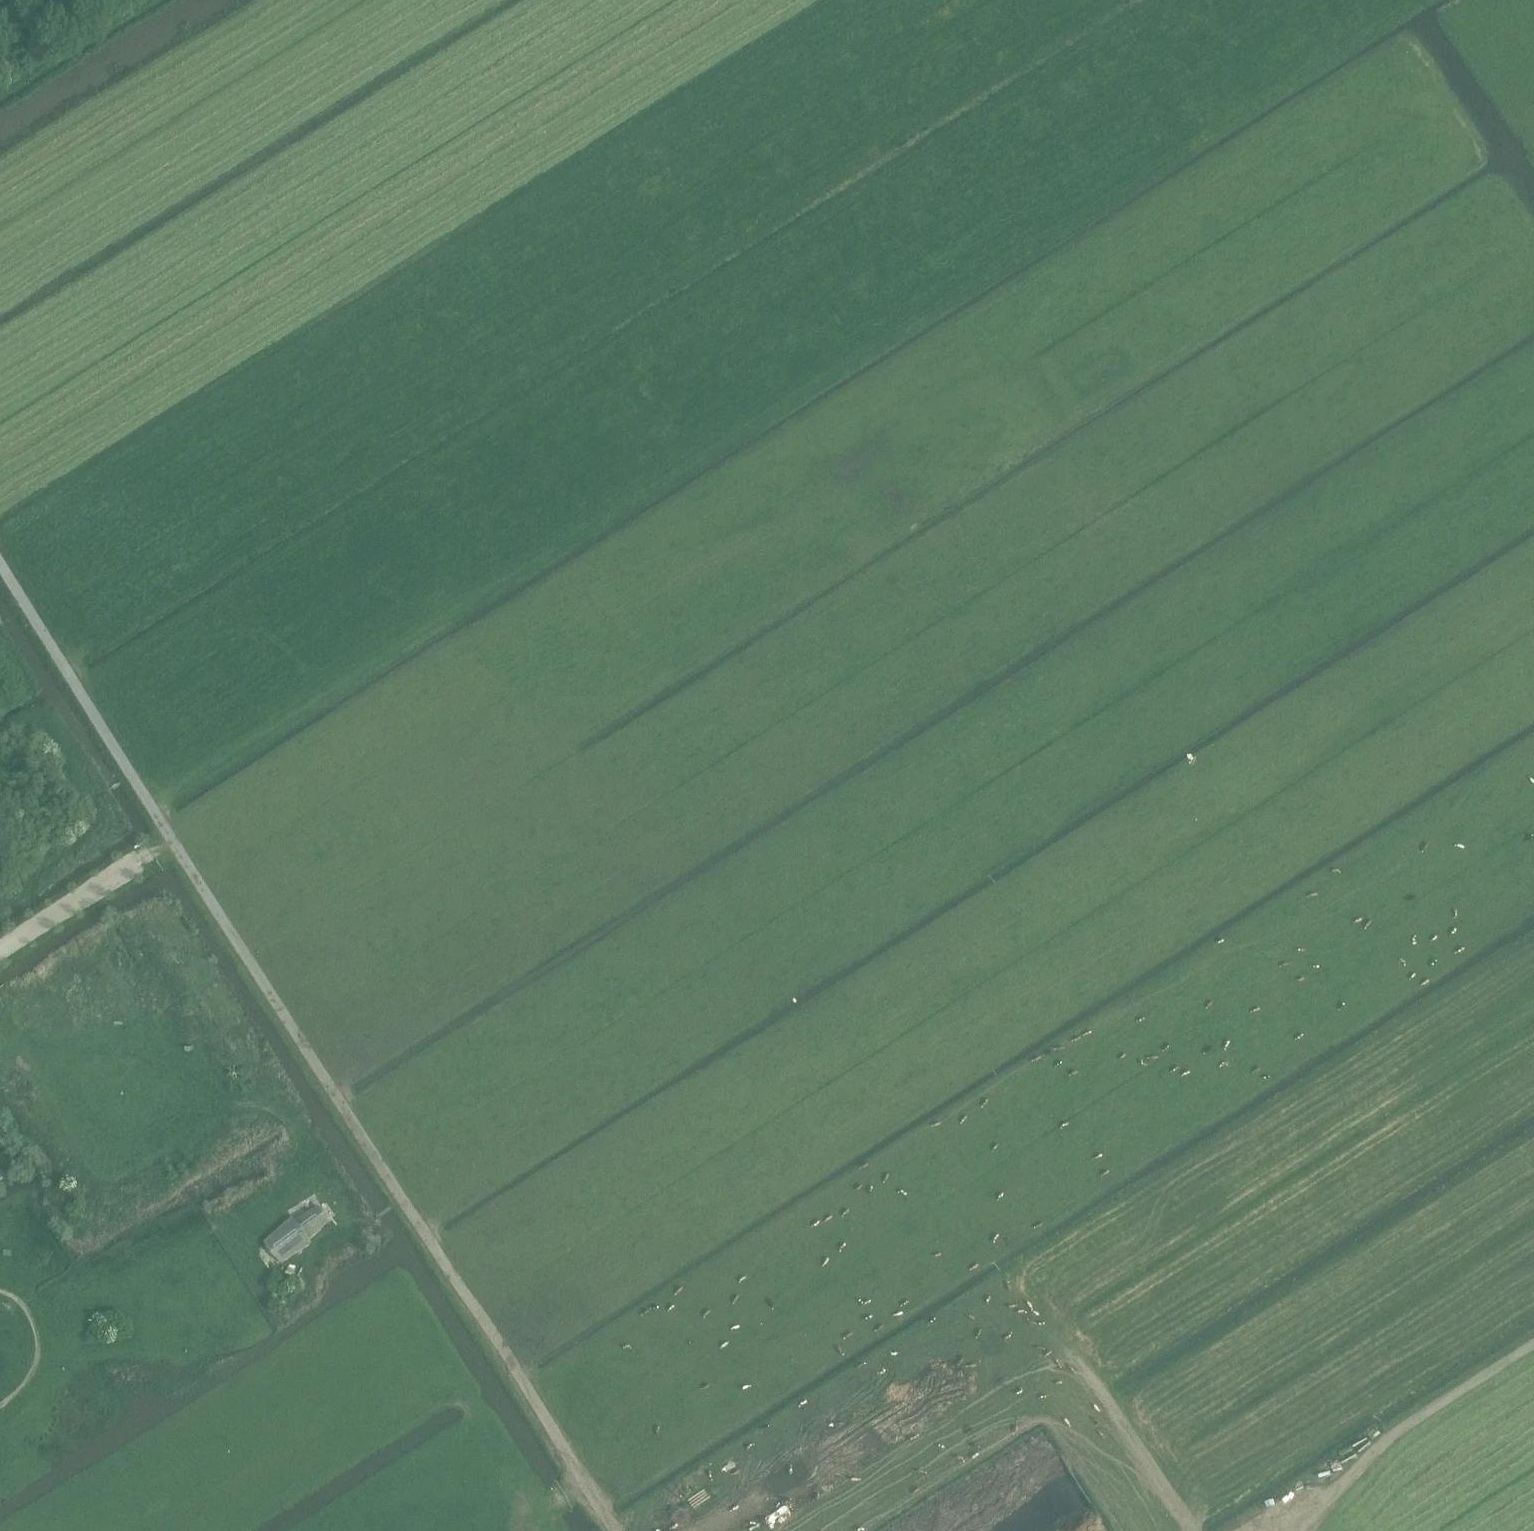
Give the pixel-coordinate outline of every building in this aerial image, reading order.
[(286,1216),(257,1238),(270,1259),(302,1242),(300,1238),(323,1220),(314,1206),(288,1219),(286,1216)]
